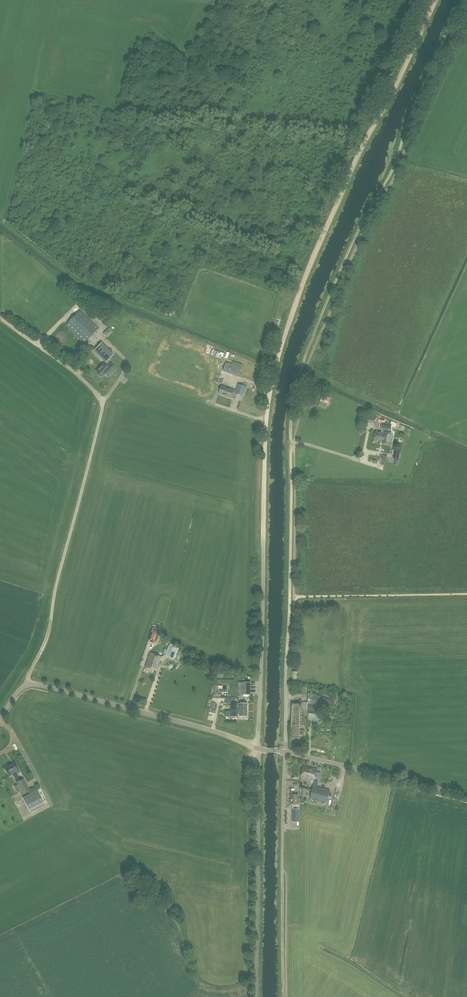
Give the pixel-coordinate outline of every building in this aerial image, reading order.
[(65,325),(84,344),(99,328),(80,310),(65,325)] [(68,338),(68,337),(68,336),(67,335),(67,334),(66,334),(66,333),(65,332),(64,332),(63,331),(62,331),(61,331),(60,331),(59,332),(58,332),(58,333),(57,334),(56,334),(56,335),(56,336),(56,337),(56,338),(56,339),(56,340),(57,341),(58,342),(59,343),(60,343),(61,343),(62,343),(63,343),(64,343),(65,342),(66,342),(67,341),(67,340),(67,339),(68,338)] [(112,354),(101,343),(94,350),(105,362),(112,354)] [(116,369),(108,360),(106,362),(104,363),(96,371),(102,376),(107,372),(110,375),(110,374),(111,375),(114,373),(113,372),(116,369)] [(223,371),(230,373),(239,376),(243,365),(234,361),(233,364),(226,362),(223,371)] [(233,392),(244,395),(247,386),(238,383),(236,390),(222,386),(219,394),(232,398),(233,392)] [(323,394),(320,401),(327,404),(330,397),(323,394)] [(376,415),(367,414),(366,422),(375,423),(376,415)] [(384,432),(376,430),(374,440),(382,442),(390,443),(392,433),(388,433),(389,430),(390,430),(391,426),(386,425),(385,429),(385,432),(384,432)] [(160,630),(153,628),(149,639),(156,642),(160,630)] [(177,649),(169,646),(165,655),(173,658),(177,649)] [(161,656),(156,655),(150,653),(148,659),(156,662),(156,661),(159,662),(161,656)] [(156,671),(159,662),(156,661),(156,662),(148,659),(145,667),(156,671)] [(251,682),(243,682),(243,694),(251,694),(251,682)] [(309,692),(308,702),(308,703),(332,711),(335,702),(309,692)] [(240,703),(238,703),(238,715),(240,715),(240,716),(247,716),(248,703),(240,703)] [(305,726),(305,715),(305,712),(300,706),(300,704),(293,704),(292,725),(300,726),(305,726)] [(300,730),(300,726),(292,725),(291,734),(292,734),(292,737),(299,737),(299,735),(304,735),(305,731),(300,730)] [(5,767),(5,768),(4,769),(5,772),(7,772),(8,774),(15,771),(15,772),(19,770),(15,761),(5,767)] [(317,768),(312,767),(304,765),(301,777),(315,780),(317,768)] [(23,778),(16,781),(22,793),(29,789),(23,778)] [(310,797),(327,801),(330,790),(313,785),(310,797)] [(28,808),(44,800),(38,789),(23,797),(28,808)]
